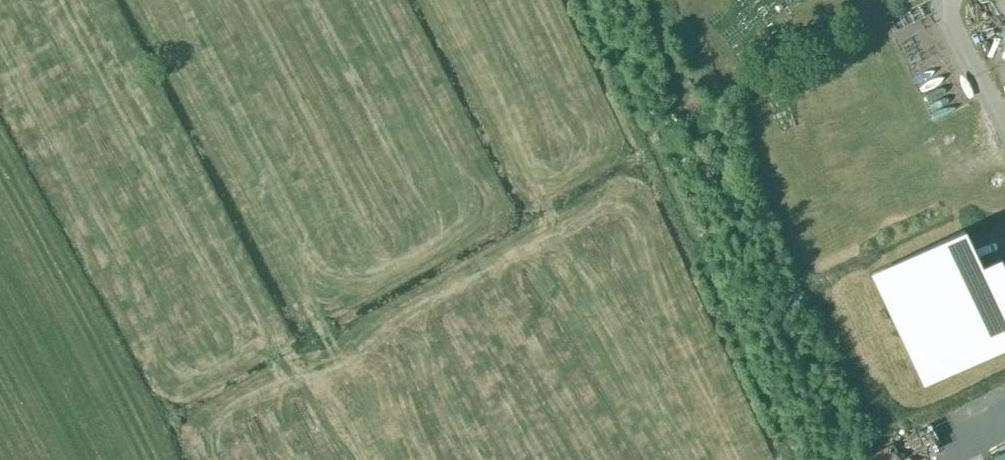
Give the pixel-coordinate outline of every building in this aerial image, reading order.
[(981,265),(964,229),(872,272),(924,382),(1004,343),(1004,270),(999,257),(981,265)] [(982,459),(1004,459),(1004,448),(982,459)]
